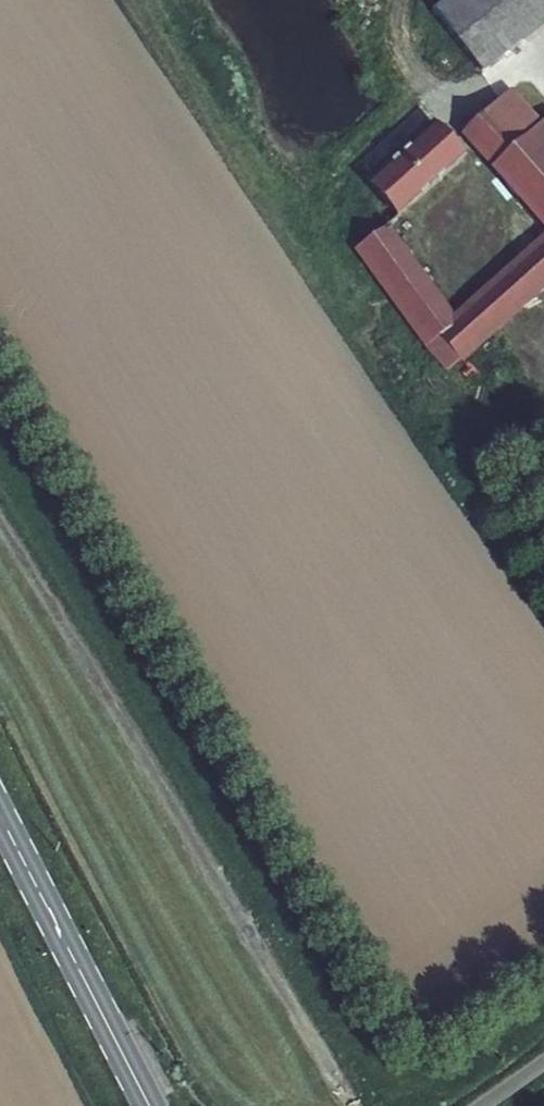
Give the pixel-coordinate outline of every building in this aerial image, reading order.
[(436,10),(484,69),(543,20),(543,0),(448,0),(436,10)] [(529,132),(495,94),(463,122),(543,217),(543,150),(529,132)] [(529,132),(543,150),(543,119),(529,132)] [(463,155),(433,122),(367,181),(397,216),(463,155)] [(496,321),(479,300),(456,320),(382,231),(358,252),(448,366),(496,321)] [(495,286),(514,306),(543,278),(543,242),(495,286)] [(496,321),(514,306),(495,286),(479,300),(496,321)]
